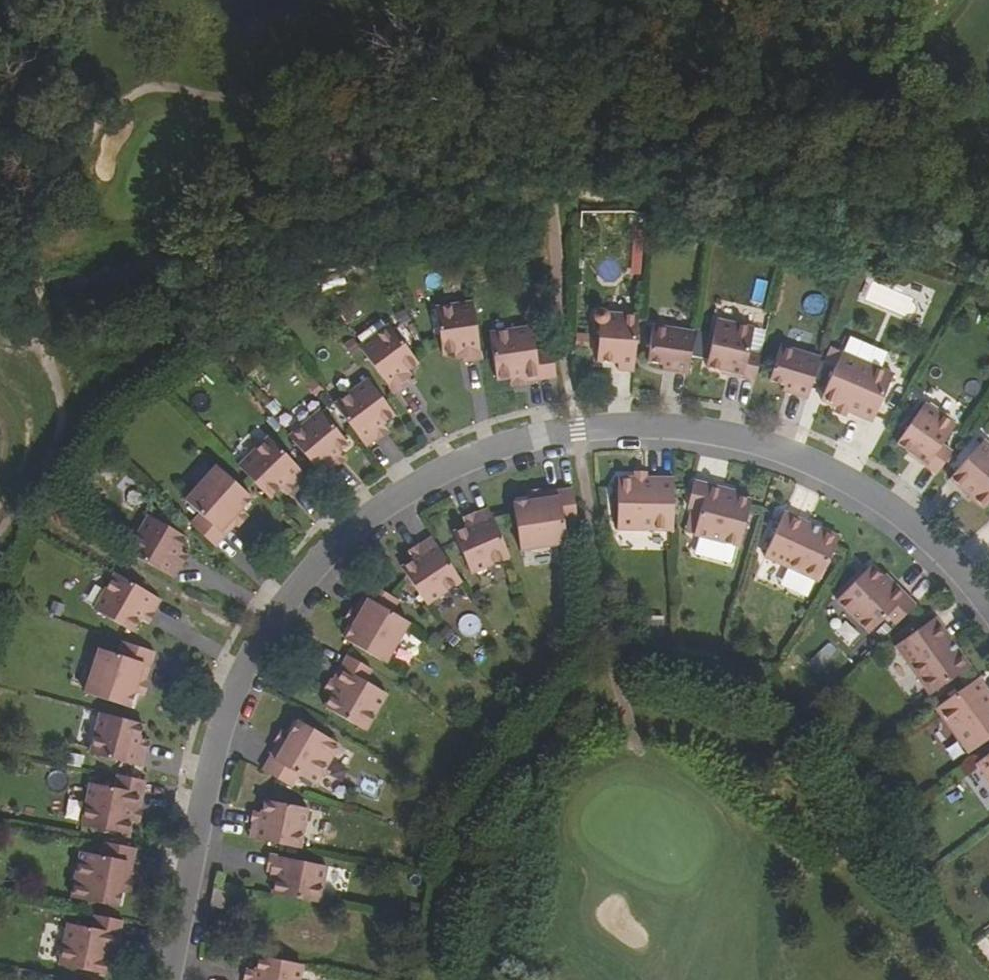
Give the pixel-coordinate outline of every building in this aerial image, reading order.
[(458,353),(465,352),(466,357),(467,363),(482,361),(474,303),(437,309),(444,355),(458,353)] [(617,371),(634,372),(638,316),(606,314),(605,313),(602,311),(599,311),(596,312),(594,315),(594,318),(595,322),(600,324),(597,362),(618,363),(617,371)] [(727,374),(755,381),(761,355),(748,352),(753,324),(714,318),(706,367),(728,372),(727,374)] [(408,385),(405,381),(401,377),(407,372),(419,363),(391,326),(361,348),(396,394),(408,385)] [(662,370),(688,373),(694,332),(653,326),(647,362),(662,364),(662,370)] [(497,381),(511,379),(522,377),(523,383),(556,378),(551,349),(535,351),(532,327),(489,334),(497,381)] [(782,391),(807,398),(819,358),(779,346),(769,381),(784,385),(782,391)] [(843,354),(820,401),(852,417),(863,422),(871,426),(894,380),(843,354)] [(410,376),(407,372),(401,377),(405,381),(410,376)] [(524,385),(523,383),(522,377),(511,379),(513,387),(524,385)] [(369,379),(335,405),(367,447),(379,437),(374,431),(383,424),(395,414),(369,379)] [(913,457),(936,474),(952,452),(941,444),(955,425),(924,403),(897,443),(914,455),(913,457)] [(337,465),(332,458),(339,453),(349,445),(322,411),(290,437),(323,476),(337,465)] [(863,422),(852,417),(849,422),(860,428),(863,422)] [(380,439),(389,431),(383,424),(374,431),(379,437),(380,439)] [(270,497),(281,487),(288,479),(296,487),(306,475),(270,437),(239,466),(270,497)] [(983,440),(948,480),(983,510),(988,503),(988,446),(983,440)] [(344,460),(339,453),(332,458),(337,465),(344,460)] [(238,521),(234,516),(242,507),(253,495),(218,464),(187,498),(201,512),(192,522),(217,545),(238,522),(238,521)] [(618,478),(617,530),(673,531),(674,479),(646,478),(635,478),(618,478)] [(288,479),(281,487),(288,494),(296,487),(288,479)] [(724,486),(695,480),(690,507),(703,509),(698,534),(743,543),(753,496),(724,490),(724,486)] [(572,488),(542,493),(541,494),(542,500),(529,502),(513,504),(520,551),(566,544),(563,524),(578,522),(572,488)] [(542,500),(541,494),(542,493),(542,490),(527,493),(529,502),(542,500)] [(249,514),(242,507),(234,516),(238,521),(238,522),(239,524),(249,514)] [(841,532),(786,507),(766,551),(821,577),(841,532)] [(472,573),(511,556),(490,508),(477,514),(476,513),(475,512),(475,513),(479,523),(469,527),(455,533),(472,573)] [(479,523),(475,513),(465,517),(469,527),(479,523)] [(181,564),(174,559),(179,549),(187,536),(149,514),(128,551),(173,577),(181,564)] [(427,604),(462,580),(432,536),(420,545),(419,543),(418,544),(424,552),(414,559),(402,568),(427,604)] [(424,552),(418,544),(409,551),(414,559),(424,552)] [(179,549),(174,559),(181,564),(183,564),(188,554),(179,549)] [(897,624),(915,606),(895,585),(892,588),(870,566),(836,600),(869,633),(887,615),(897,624)] [(131,630),(139,618),(144,607),(152,612),(160,598),(115,572),(93,609),(131,630)] [(355,611),(360,614),(354,625),(346,639),(386,663),(410,622),(392,612),(400,600),(371,583),(355,610),(355,611)] [(144,607),(139,618),(147,622),(153,613),(152,612),(144,607)] [(360,614),(355,611),(355,610),(353,608),(345,620),(354,625),(360,614)] [(936,617),(897,645),(932,694),(971,665),(936,617)] [(129,707),(134,692),(138,679),(144,681),(145,680),(154,651),(122,640),(118,654),(99,647),(84,692),(129,707)] [(347,654),(332,680),(338,684),(332,694),(325,706),(365,730),(387,693),(366,680),(372,669),(347,654)] [(979,677),(937,707),(970,753),(988,739),(988,690),(979,677)] [(148,681),(145,680),(144,681),(138,679),(134,692),(143,695),(148,681)] [(332,694),(338,684),(332,680),(331,679),(324,690),(332,694)] [(139,738),(143,723),(101,712),(91,754),(141,767),(145,752),(147,752),(136,749),(139,738)] [(284,745),(278,742),(278,744),(263,770),(293,786),(300,774),(317,784),(340,743),(299,720),(290,734),(284,745)] [(278,742),(284,745),(290,734),(283,729),(275,742),(278,744),(278,742)] [(136,749),(147,752),(149,741),(139,738),(136,749)] [(977,763),(988,779),(988,754),(977,763)] [(128,833),(130,820),(132,808),(139,809),(145,779),(117,773),(114,787),(90,782),(81,824),(128,833)] [(252,822),(249,838),(299,848),(307,809),(264,800),(262,814),(260,821),(251,820),(252,822)] [(141,809),(139,809),(132,808),(130,820),(139,821),(141,809)] [(260,821),(262,814),(253,812),(251,820),(260,821)] [(118,905),(121,890),(123,877),(130,877),(136,847),(103,840),(100,854),(81,850),(71,896),(118,905)] [(272,872),(278,873),(276,879),(274,893),(320,902),(327,866),(270,855),(267,871),(272,872)] [(133,877),(130,877),(123,877),(121,890),(130,892),(133,877)] [(230,891),(214,888),(210,905),(228,909),(230,891)] [(105,974),(108,961),(110,949),(116,951),(123,920),(95,914),(92,928),(68,923),(59,964),(105,974)] [(119,950),(116,951),(110,949),(108,961),(116,962),(119,950)] [(303,964),(260,955),(257,971),(256,979),(300,979),(303,964)] [(247,979),(256,979),(257,971),(247,969),(245,979),(247,979)]
